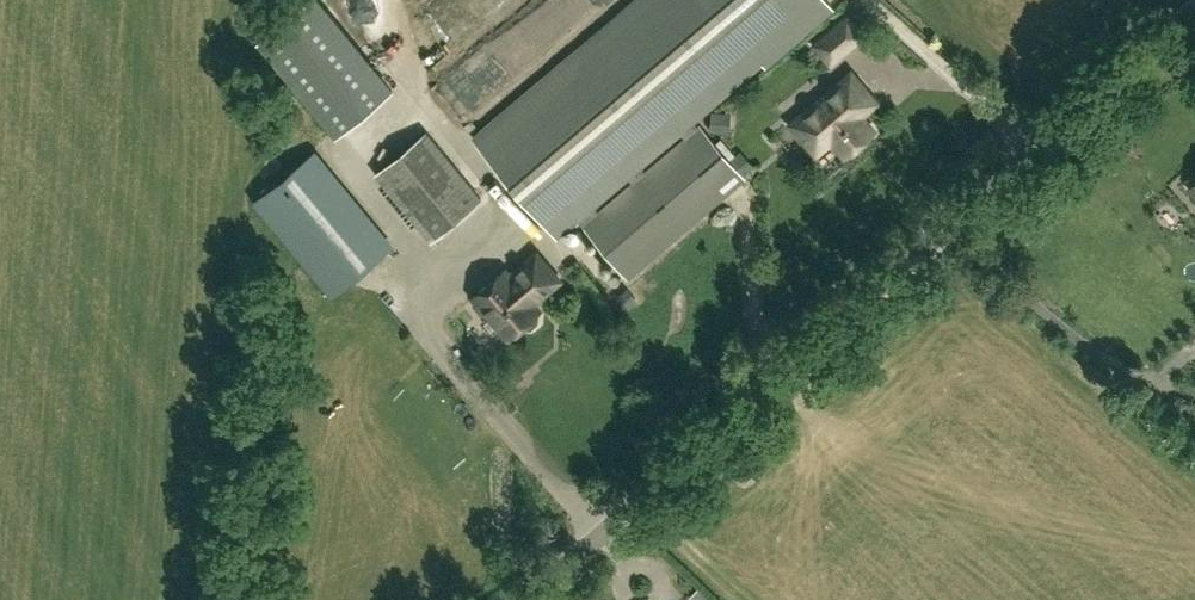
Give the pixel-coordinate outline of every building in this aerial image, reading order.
[(263,31),(341,128),(397,83),(330,0),(302,0),(263,31)] [(827,0),(631,0),(474,137),(559,234),(577,218),(630,278),(745,177),(700,126),(698,129),(692,122),(762,61),(766,66),(833,8),(827,0)] [(514,88),(584,23),(563,0),(542,0),(483,54),(514,88)] [(811,44),(831,67),(868,36),(849,13),(811,44)] [(865,92),(866,92),(867,91),(853,74),(793,124),(807,141),(808,140),(807,138),(815,131),(826,144),(832,139),(846,156),(875,132),(861,116),(872,106),(862,94),(865,92)] [(468,123),(492,103),(473,80),(449,100),(468,123)] [(377,172),(432,240),(483,198),(429,131),(377,172)] [(256,200),(331,294),(392,246),(316,152),(256,200)] [(1194,197),(1194,180),(1186,188),(1194,197)] [(539,297),(558,279),(534,253),(515,270),(516,272),(509,278),(503,271),(472,299),(475,302),(475,308),(482,315),(487,315),(509,339),(523,325),(525,328),(531,328),(538,322),(538,316),(536,314),(539,311),(530,301),(537,294),(539,297)]
